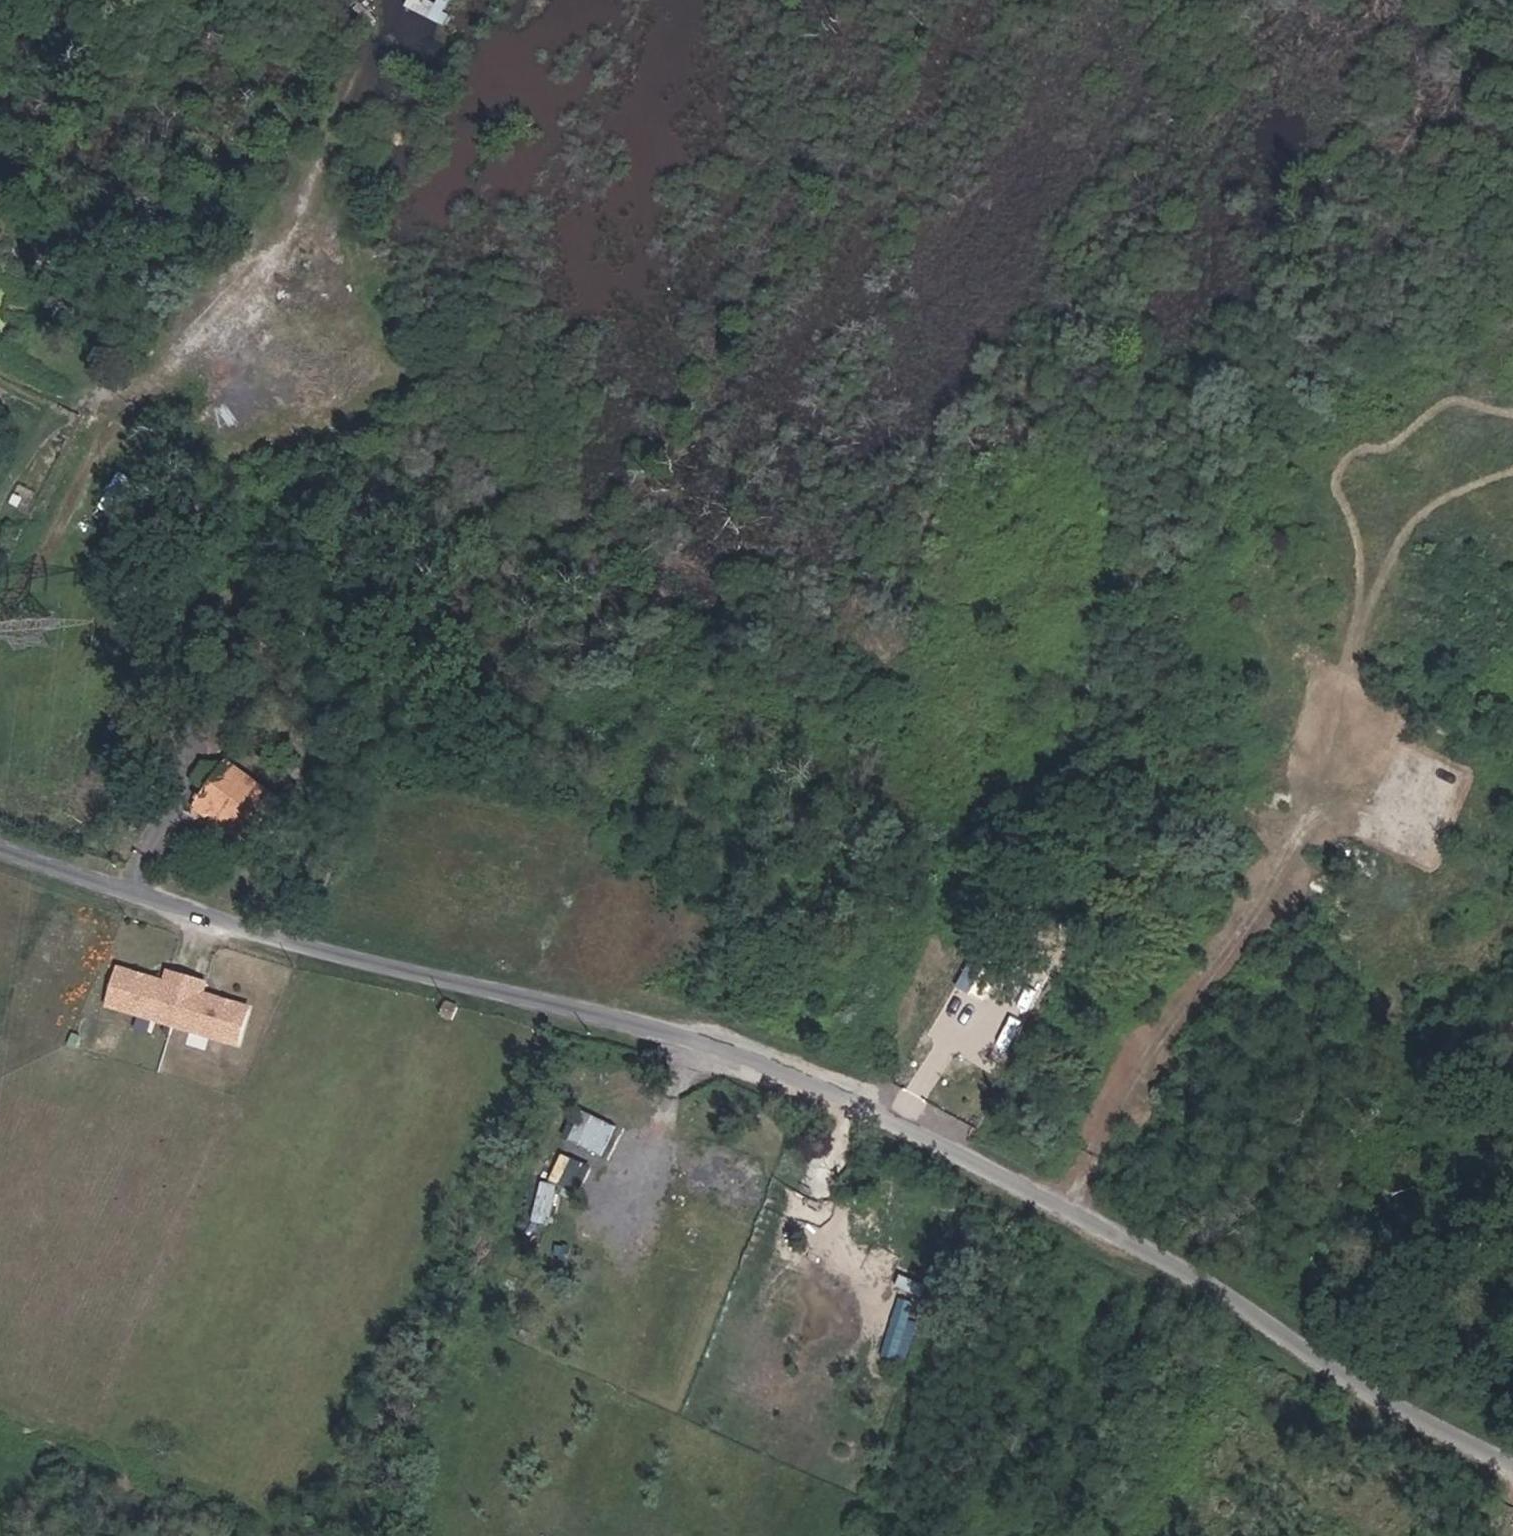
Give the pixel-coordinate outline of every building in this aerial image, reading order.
[(246,845),(279,799),(227,761),(195,806),(208,815),(210,811),(232,828),(230,832),(246,845)] [(116,966),(105,1003),(237,1043),(248,1004),(231,1000),(230,1003),(214,998),(215,994),(201,990),(204,979),(167,968),(164,979),(149,975),(148,979),(132,974),(133,970),(116,966)] [(607,1152),(617,1121),(580,1109),(570,1140),(607,1152)] [(570,1160),(563,1179),(582,1186),(590,1168),(570,1160)] [(543,1180),(532,1217),(545,1220),(555,1184),(543,1180)] [(885,1354),(907,1359),(921,1303),(899,1298),(885,1354)]
